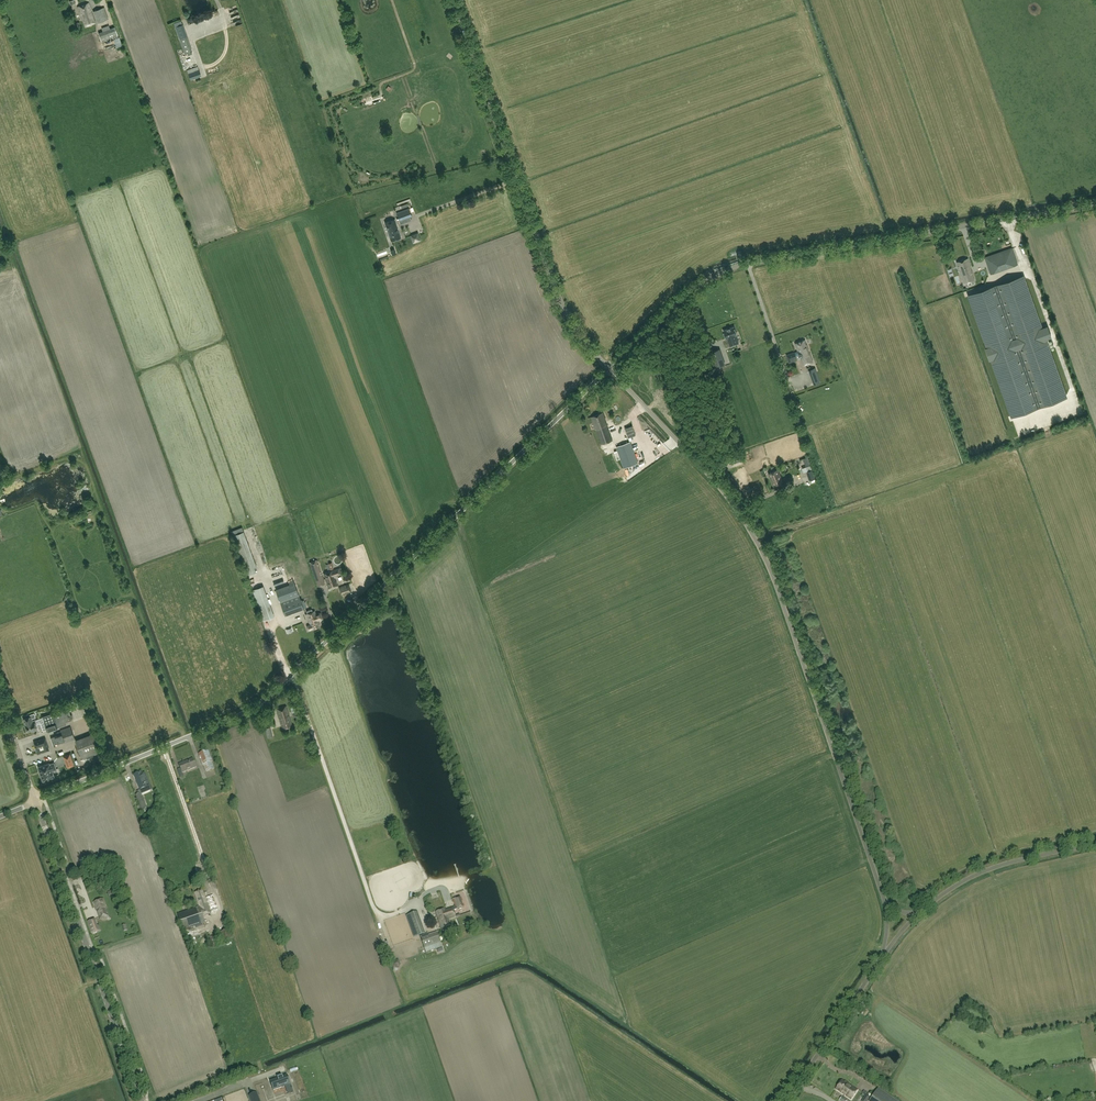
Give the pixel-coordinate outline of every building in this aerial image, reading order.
[(89,3),(78,7),(85,27),(96,23),(91,10),(89,3)] [(93,11),(98,23),(106,20),(102,8),(93,11)] [(192,51),(183,25),(181,21),(174,23),(175,27),(185,54),(192,51)] [(118,35),(115,27),(98,33),(101,41),(112,37),(113,40),(119,37),(118,35)] [(201,76),(199,70),(198,66),(187,70),(188,74),(188,73),(190,80),(201,76)] [(409,209),(397,214),(399,221),(412,216),(409,209)] [(391,241),(400,238),(395,220),(385,223),(391,241)] [(418,232),(410,235),(413,243),(421,240),(418,232)] [(1017,264),(1012,248),(985,258),(991,273),(1017,264)] [(968,258),(957,262),(960,272),(964,283),(975,280),(970,267),(971,267),(968,258)] [(1052,337),(1048,326),(1042,328),(1023,276),(969,296),(987,348),(985,348),(989,359),(991,359),(1011,416),(1066,396),(1046,339),(1052,337)] [(734,326),(723,330),(726,338),(727,338),(730,346),(739,343),(736,335),(737,334),(734,326)] [(787,355),(790,362),(800,359),(802,365),(812,362),(805,340),(795,343),(798,352),(787,355)] [(712,361),(721,357),(718,349),(709,353),(712,361)] [(814,385),(821,383),(815,367),(809,370),(814,385)] [(604,413),(592,417),(595,429),(597,428),(602,445),(613,441),(605,421),(606,420),(604,413)] [(623,440),(630,439),(629,432),(618,434),(619,439),(623,439),(623,440)] [(630,441),(616,446),(624,468),(638,463),(630,441)] [(808,468),(813,467),(810,456),(805,457),(807,465),(803,466),(804,471),(809,470),(808,468)] [(603,462),(593,466),(596,472),(606,468),(603,462)] [(769,473),(773,486),(783,483),(778,470),(769,473)] [(809,480),(816,478),(813,470),(806,472),(809,480)] [(244,531),(233,535),(247,575),(256,572),(255,567),(257,566),(244,531)] [(316,560),(310,563),(316,581),(322,578),(316,560)] [(340,569),(335,570),(324,574),(329,587),(337,585),(334,576),(341,574),(340,569)] [(351,592),(348,584),(339,587),(342,595),(351,592)] [(304,599),(301,601),(295,585),(277,591),(285,614),(303,607),(303,609),(307,607),(304,599)] [(253,590),(264,621),(274,617),(263,586),(253,590)] [(315,611),(313,612),(312,609),(306,611),(307,614),(306,614),(310,625),(308,626),(307,627),(308,629),(309,630),(312,629),(320,626),(318,620),(323,619),(321,613),(316,615),(315,611)] [(61,703),(64,710),(42,717),(46,729),(43,730),(43,731),(48,729),(48,731),(56,728),(67,724),(66,722),(70,720),(66,709),(63,702),(61,703)] [(298,705),(295,706),(295,705),(290,706),(293,716),(298,714),(300,713),(298,705)] [(286,706),(277,709),(283,729),(292,726),(286,706)] [(23,719),(25,724),(32,722),(32,719),(32,718),(35,717),(34,713),(30,715),(30,716),(23,719)] [(32,722),(25,724),(27,731),(31,730),(32,731),(36,730),(36,728),(35,724),(40,723),(43,730),(46,729),(42,717),(33,720),(32,719),(32,722)] [(273,736),(270,726),(265,728),(268,737),(273,736)] [(59,735),(51,738),(53,745),(64,741),(65,743),(74,739),(70,727),(60,730),(61,732),(58,732),(59,735)] [(98,735),(76,743),(82,759),(103,751),(98,735)] [(35,742),(34,743),(37,753),(39,753),(49,750),(45,738),(35,742)] [(208,750),(199,754),(203,765),(204,765),(206,772),(214,769),(211,762),(212,762),(208,750)] [(180,769),(177,770),(181,778),(184,777),(182,773),(196,767),(193,759),(179,765),(180,769)] [(49,763),(38,767),(43,781),(44,781),(44,782),(49,781),(48,779),(54,777),(52,771),(56,769),(54,763),(50,764),(49,763)] [(141,772),(133,775),(140,791),(146,788),(150,786),(145,773),(142,774),(141,772)] [(141,793),(136,795),(142,810),(147,807),(141,793)] [(203,890),(195,893),(202,916),(210,913),(203,890)] [(456,907),(456,909),(457,910),(465,907),(461,896),(453,899),(456,907)] [(104,899),(94,902),(100,919),(108,916),(105,906),(106,906),(104,899)] [(125,905),(115,908),(118,913),(127,910),(125,905)] [(452,907),(445,910),(448,919),(460,915),(459,914),(455,915),(453,910),(456,909),(456,907),(453,908),(452,907)] [(193,908),(178,914),(183,930),(199,924),(193,908)] [(448,919),(445,910),(445,908),(436,911),(442,929),(451,926),(448,919)] [(414,937),(423,934),(415,912),(406,915),(414,937)] [(99,925),(97,926),(95,919),(88,922),(92,934),(99,932),(101,931),(99,925)] [(231,929),(218,933),(221,943),(234,938),(231,929)] [(436,932),(421,938),(426,952),(442,946),(436,932)] [(208,941),(210,946),(215,947),(218,942),(217,938),(212,937),(208,941)] [(400,965),(398,961),(394,960),(391,964),(393,968),(397,968),(400,965)] [(273,1089),(290,1083),(287,1075),(282,1077),(282,1076),(277,1078),(270,1081),(273,1089)] [(842,1079),(835,1090),(851,1100),(858,1090),(842,1079)] [(878,1088),(870,1100),(897,1100),(878,1088)] [(256,1093),(249,1095),(251,1100),(259,1100),(256,1093)]
